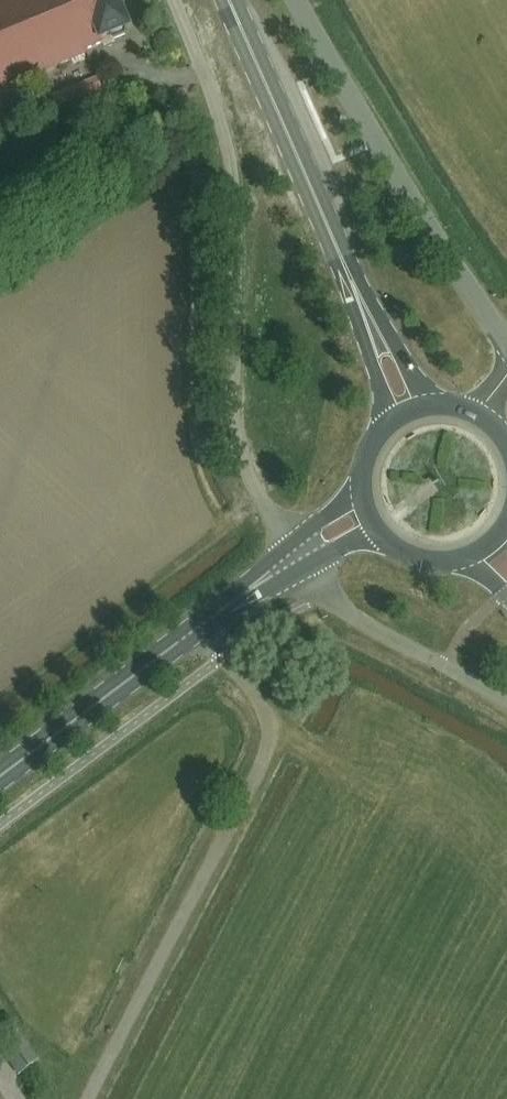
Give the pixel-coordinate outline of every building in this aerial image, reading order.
[(131,27),(122,4),(126,3),(125,0),(0,0),(0,91),(87,54),(85,50),(104,42),(101,36),(107,33),(118,38),(126,35),(126,29),(131,27)] [(103,75),(58,92),(66,115),(111,98),(103,75)] [(8,1055),(25,1073),(44,1056),(27,1037),(8,1055)]
